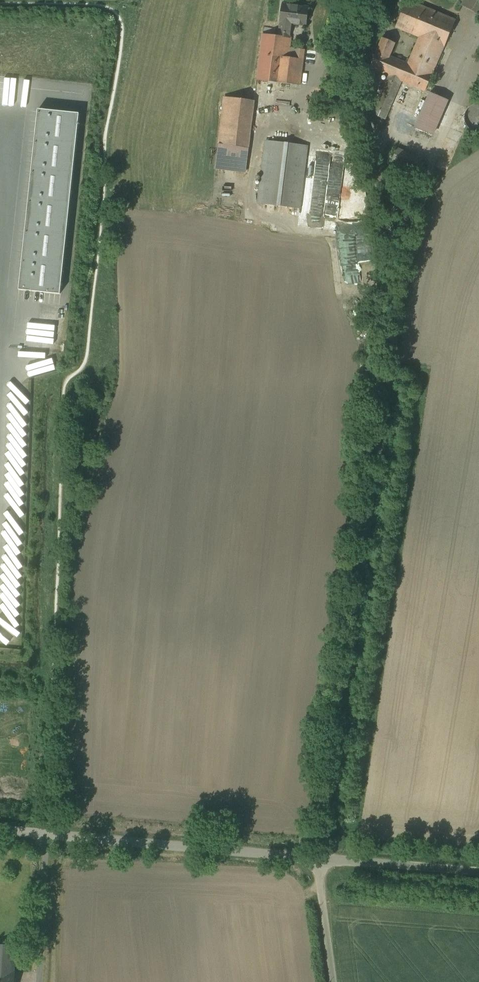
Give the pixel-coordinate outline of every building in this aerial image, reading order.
[(434,11),(408,0),(396,27),(420,37),(423,38),(434,11)] [(462,6),(478,15),(478,0),(465,0),(462,6)] [(308,7),(283,4),(280,22),(281,22),(279,36),(290,37),(291,23),(306,25),(308,7)] [(434,11),(423,38),(420,37),(408,64),(390,57),(395,43),(382,38),(370,67),(389,75),(372,114),(385,119),(402,81),(425,91),(432,74),(444,47),(456,20),(434,11)] [(276,29),(264,28),(263,34),(257,80),(300,85),(303,59),(289,57),(291,38),(290,37),(279,36),(275,36),(276,29)] [(255,101),(225,97),(219,144),(223,145),(221,158),(247,162),(255,101)] [(444,108),(427,101),(416,127),(433,134),(444,108)] [(475,103),(470,107),(466,112),(465,118),(466,124),(470,130),(475,133),(478,134),(478,102),(475,103)] [(77,114),(36,110),(18,290),(59,295),(77,114)] [(308,146),(266,141),(258,203),(300,208),(308,146)] [(0,969),(0,981),(14,981),(14,970),(15,945),(0,944),(0,962),(1,962),(1,969),(0,969)]
